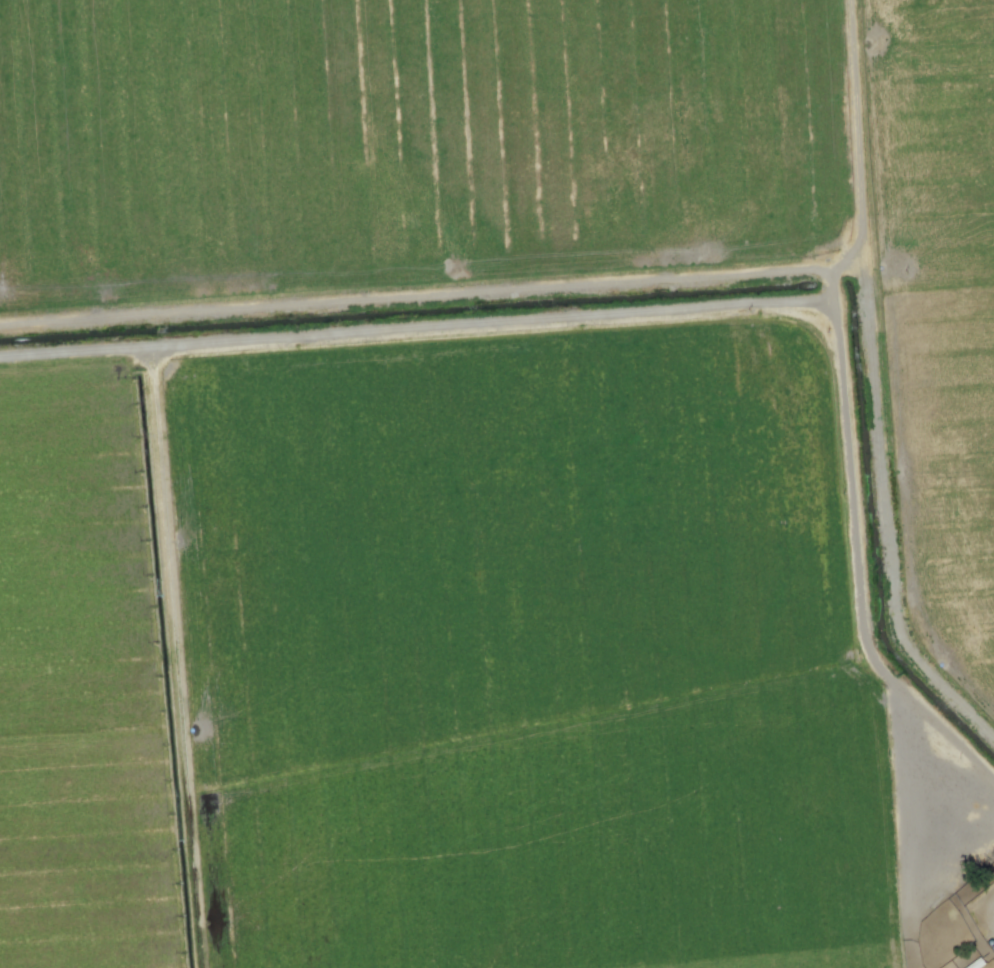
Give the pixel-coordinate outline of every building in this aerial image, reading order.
[(982,958),(968,967),(982,967),(986,965),(982,958)]
